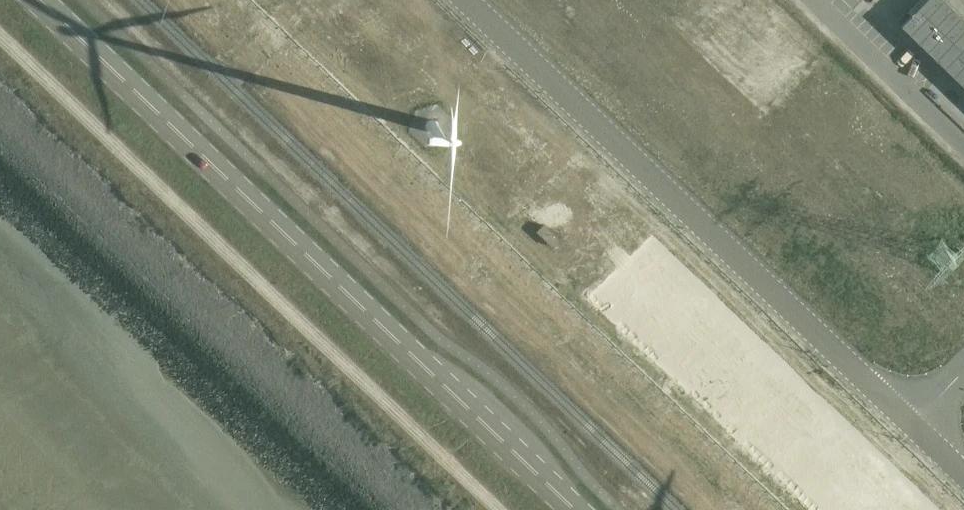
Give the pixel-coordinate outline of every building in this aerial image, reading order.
[(899,26),(963,89),(963,21),(943,0),(924,0),(899,26)] [(424,125),(424,127),(424,128),(424,129),(424,130),(425,131),(426,132),(429,134),(433,134),(436,132),(438,129),(438,125),(436,122),(433,120),(429,120),(428,120),(427,121),(426,122),(425,123),(424,124),(424,125)] [(542,224),(536,232),(550,246),(557,238),(542,224)]
